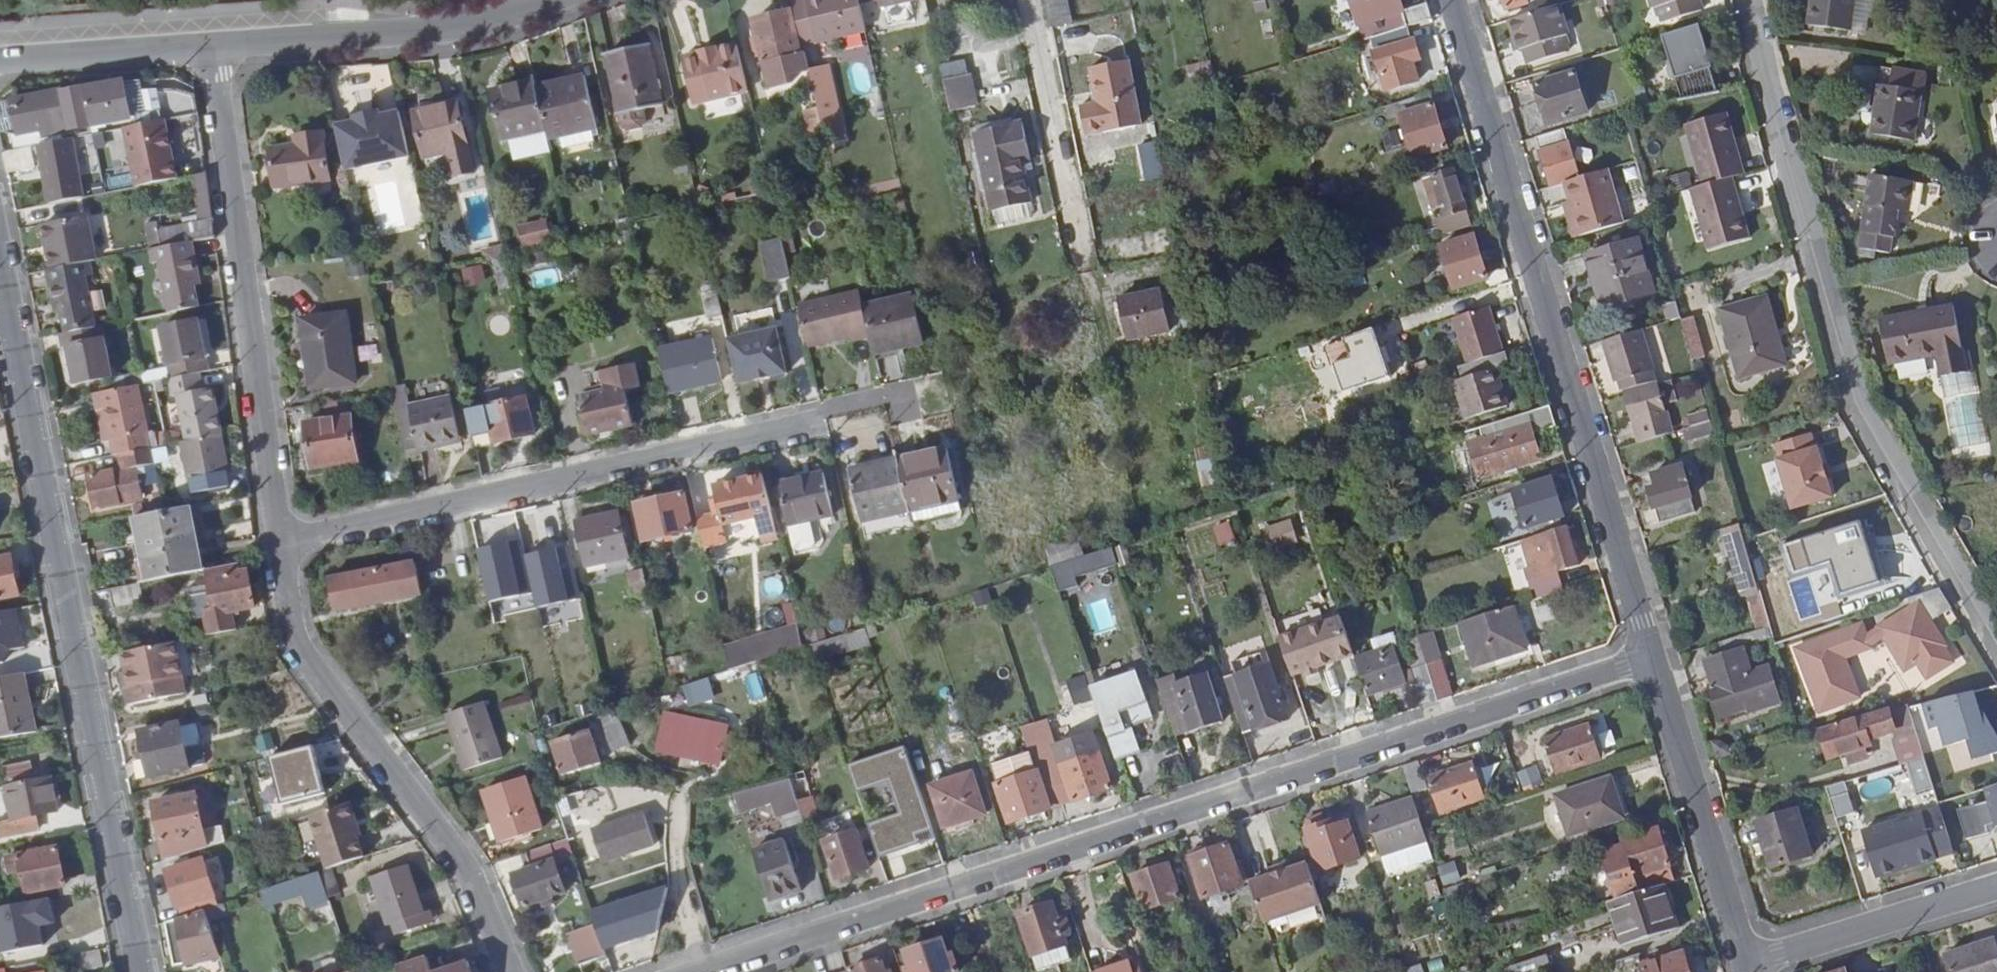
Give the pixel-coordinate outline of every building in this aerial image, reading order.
[(794,2),(804,46),(817,43),(807,0),(803,0),(794,2)] [(817,43),(865,32),(858,0),(807,0),(817,43)] [(1051,30),(1077,24),(1071,0),(1045,0),(1051,30)] [(1426,3),(1403,11),(1399,0),(1352,0),(1360,28),(1369,25),(1373,39),(1408,28),(1431,20),(1426,3)] [(1508,11),(1528,6),(1526,0),(1504,0),(1508,11)] [(1656,11),(1660,8),(1666,25),(1705,12),(1701,0),(1653,0),(1656,11)] [(1808,5),(1805,27),(1850,32),(1854,0),(1815,0),(1815,5),(1808,5)] [(1852,34),(1867,35),(1870,0),(1855,0),(1852,34)] [(1566,40),(1557,8),(1509,22),(1515,45),(1522,43),(1524,52),(1527,67),(1566,55),(1562,41),(1566,40)] [(806,54),(800,55),(790,11),(754,20),(758,37),(751,37),(756,56),(762,55),(764,64),(768,80),(810,70),(806,54)] [(1408,28),(1373,39),(1378,53),(1374,55),(1387,93),(1417,83),(1412,64),(1421,61),(1415,43),(1413,44),(1408,28)] [(1698,28),(1661,39),(1683,103),(1721,95),(1698,28)] [(747,90),(737,43),(717,47),(718,52),(700,55),(700,52),(682,56),(693,103),(747,90)] [(1522,43),(1515,45),(1517,55),(1524,52),(1522,43)] [(718,52),(717,47),(716,44),(699,48),(700,52),(700,55),(718,52)] [(619,116),(643,111),(660,108),(647,48),(603,56),(619,116)] [(1101,96),(1095,98),(1081,100),(1088,129),(1140,118),(1126,54),(1087,62),(1092,86),(1099,85),(1101,96)] [(1923,63),(1917,62),(1879,58),(1876,85),(1881,86),(1877,119),(1871,118),(1870,135),(1912,141),(1923,63)] [(825,67),(810,70),(827,145),(842,141),(825,67)] [(534,84),(545,128),(546,136),(559,133),(595,124),(583,73),(534,84)] [(1576,76),(1536,89),(1548,127),(1588,114),(1576,76)] [(967,77),(942,82),(945,96),(970,90),(967,77)] [(534,84),(533,79),(489,89),(500,139),(545,128),(534,84)] [(21,134),(21,132),(56,125),(57,128),(91,122),(90,118),(126,111),(126,98),(125,87),(124,82),(83,87),(59,92),(57,88),(14,96),(13,87),(4,88),(0,94),(0,138),(21,134)] [(1092,86),(1095,98),(1101,96),(1099,85),(1092,86)] [(1876,85),(1871,118),(1877,119),(1881,86),(1876,85)] [(125,87),(126,98),(136,97),(135,86),(125,87)] [(945,96),(949,115),(974,109),(970,90),(945,96)] [(166,119),(198,113),(196,95),(163,101),(166,119)] [(1429,95),(1385,108),(1388,120),(1399,116),(1413,160),(1446,149),(1429,95)] [(454,178),(472,174),(457,105),(413,114),(423,160),(448,154),(454,178)] [(645,120),(643,111),(619,116),(620,125),(630,132),(638,130),(645,120)] [(1704,186),(1734,178),(1744,175),(1728,113),(1687,125),(1704,186)] [(337,128),(346,170),(394,160),(384,117),(337,128)] [(598,136),(595,124),(559,133),(562,145),(598,136)] [(977,134),(993,212),(1026,205),(1029,205),(1022,175),(1020,165),(1031,161),(1023,126),(977,134)] [(1565,131),(1537,139),(1551,189),(1569,184),(1580,181),(1565,131)] [(274,153),(278,192),(332,185),(326,138),(300,140),(301,151),(274,153)] [(31,148),(5,149),(6,172),(32,171),(31,148)] [(1147,182),(1165,177),(1165,175),(1160,148),(1140,152),(1147,182)] [(73,149),(43,155),(50,192),(80,187),(73,149)] [(1033,172),(1031,161),(1020,165),(1022,175),(1033,172)] [(1436,221),(1440,237),(1454,233),(1471,228),(1454,172),(1423,182),(1433,208),(1436,207),(1440,219),(1436,221)] [(108,188),(130,184),(128,173),(106,177),(108,188)] [(1580,181),(1569,184),(1574,201),(1569,203),(1581,239),(1632,224),(1621,187),(1611,190),(1606,174),(1580,181)] [(410,221),(424,219),(414,175),(400,178),(410,221)] [(1870,175),(1859,249),(1892,254),(1894,239),(1898,239),(1902,213),(1907,214),(1911,182),(1870,175)] [(1750,238),(1734,178),(1704,186),(1692,190),(1709,250),(1750,238)] [(1914,183),(1909,211),(1920,213),(1925,185),(1914,183)] [(468,236),(491,231),(482,189),(459,194),(468,236)] [(39,210),(51,269),(85,262),(94,260),(82,201),(39,210)] [(1652,218),(1647,202),(1636,206),(1642,221),(1652,218)] [(1581,239),(1569,203),(1563,205),(1575,241),(1581,239)] [(1026,205),(993,212),(996,226),(1030,220),(1026,205)] [(1434,221),(1436,221),(1440,219),(1436,207),(1433,208),(1431,209),(1434,221)] [(215,236),(213,218),(165,229),(165,232),(168,245),(192,240),(215,236)] [(546,220),(517,224),(521,247),(549,243),(546,220)] [(1127,236),(1133,261),(1166,253),(1160,227),(1127,236)] [(1440,237),(1438,238),(1453,291),(1488,281),(1474,238),(1458,244),(1454,233),(1440,237)] [(781,239),(759,243),(767,283),(789,278),(781,239)] [(192,240),(168,245),(152,248),(154,264),(160,263),(170,313),(197,307),(193,278),(199,277),(192,240)] [(1602,291),(1608,310),(1652,296),(1636,245),(1585,261),(1595,293),(1602,291)] [(483,253),(485,262),(494,260),(504,258),(502,248),(483,253)] [(500,289),(511,286),(504,258),(494,260),(500,289)] [(51,269),(46,270),(51,304),(57,302),(60,315),(63,333),(91,328),(82,277),(88,275),(85,262),(51,269)] [(482,266),(462,268),(464,287),(484,285),(482,266)] [(533,288),(558,282),(555,268),(530,274),(533,288)] [(722,316),(716,290),(702,293),(707,320),(722,316)] [(1120,299),(1129,343),(1172,333),(1162,290),(1120,299)] [(1601,312),(1608,310),(1602,291),(1595,293),(1601,312)] [(800,307),(810,349),(851,339),(853,343),(871,339),(864,306),(861,293),(800,307)] [(871,339),(875,354),(924,343),(914,295),(864,306),(871,339)] [(57,302),(51,304),(53,316),(60,315),(57,302)] [(1722,314),(1741,378),(1786,365),(1780,343),(1776,345),(1763,303),(1722,314)] [(1681,322),(1676,304),(1666,307),(1670,325),(1681,322)] [(1452,316),(1465,363),(1503,353),(1491,307),(1452,316)] [(1940,309),(1877,320),(1885,365),(1923,357),(1928,379),(1954,374),(1940,309)] [(299,318),(310,388),(356,380),(345,312),(299,318)] [(1694,317),(1681,322),(1692,363),(1705,359),(1694,317)] [(201,372),(207,371),(198,323),(160,330),(170,379),(201,372)] [(63,333),(56,335),(60,349),(65,348),(73,385),(110,377),(103,341),(100,342),(97,327),(91,328),(63,333)] [(727,338),(737,383),(756,378),(755,374),(770,370),(772,375),(785,372),(775,327),(727,338)] [(1363,388),(1391,379),(1376,334),(1348,344),(1363,388)] [(1641,334),(1605,345),(1617,385),(1654,374),(1641,334)] [(666,380),(669,393),(721,381),(711,340),(659,351),(666,380)] [(666,380),(659,351),(632,357),(633,361),(639,385),(666,380)] [(1511,368),(1507,354),(1458,370),(1463,382),(1456,385),(1468,421),(1509,408),(1497,371),(1511,368)] [(639,385),(633,361),(598,370),(604,392),(579,398),(588,434),(635,424),(626,387),(639,385)] [(755,374),(756,378),(772,375),(770,370),(755,374)] [(204,390),(201,372),(170,379),(165,379),(168,396),(175,395),(184,442),(222,434),(214,388),(204,390)] [(1617,385),(1621,398),(1624,397),(1658,388),(1654,374),(1617,385)] [(1673,383),(1658,388),(1664,407),(1678,404),(1673,383)] [(135,385),(95,394),(99,411),(105,410),(111,440),(114,456),(116,455),(151,449),(158,447),(154,432),(147,433),(140,400),(138,400),(135,385)] [(393,389),(393,392),(397,408),(412,405),(408,387),(393,389)] [(1640,424),(1647,443),(1673,435),(1664,407),(1658,388),(1624,397),(1633,425),(1640,424)] [(486,406),(493,442),(533,433),(524,396),(486,406)] [(397,408),(408,458),(420,455),(420,451),(461,442),(451,397),(412,405),(397,408)] [(105,410),(99,411),(104,441),(111,440),(105,410)] [(325,421),(350,418),(349,411),(324,415),(325,421)] [(1698,427),(1709,424),(1706,413),(1695,417),(1698,427)] [(1698,427),(1695,417),(1688,419),(1690,430),(1698,427)] [(357,462),(350,418),(325,421),(305,424),(311,468),(357,462)] [(1685,444),(1713,436),(1709,424),(1698,427),(1690,430),(1682,432),(1685,444)] [(1529,428),(1470,448),(1480,480),(1539,461),(1529,428)] [(230,472),(222,434),(184,442),(191,479),(192,478),(196,492),(230,486),(227,472),(230,472)] [(1779,464),(1795,512),(1834,499),(1819,452),(1816,452),(1811,436),(1778,446),(1784,463),(1779,464)] [(1368,449),(1372,463),(1386,459),(1382,444),(1368,449)] [(899,460),(911,510),(960,498),(948,448),(899,460)] [(151,449),(116,455),(119,470),(89,476),(96,509),(144,499),(137,467),(154,463),(151,449)] [(863,521),(911,510),(899,460),(852,471),(863,521)] [(1647,494),(1658,525),(1694,515),(1691,504),(1692,503),(1682,469),(1652,478),(1655,490),(1647,494)] [(826,472),(781,482),(791,525),(797,555),(828,548),(823,524),(835,521),(834,515),(836,515),(826,472)] [(781,542),(764,478),(714,490),(718,503),(712,505),(713,515),(714,519),(721,517),(726,542),(753,536),(750,522),(758,519),(764,546),(781,542)] [(1532,539),(1563,530),(1559,519),(1563,517),(1552,480),(1513,493),(1525,530),(1529,528),(1532,539)] [(637,500),(646,542),(665,537),(692,531),(683,496),(665,501),(663,494),(637,500)] [(204,570),(190,506),(165,512),(137,517),(149,581),(204,570)] [(578,523),(588,567),(628,557),(618,514),(578,523)] [(713,515),(697,520),(704,548),(726,542),(721,517),(714,519),(713,515)] [(1390,521),(1379,524),(1385,541),(1395,538),(1390,521)] [(1231,523),(1213,526),(1216,545),(1234,542),(1231,523)] [(1794,576),(1827,566),(1832,568),(1841,597),(1879,585),(1864,540),(1859,525),(1785,548),(1794,576)] [(1262,534),(1266,549),(1290,541),(1285,527),(1262,534)] [(1758,598),(1743,542),(1739,527),(1722,533),(1738,590),(1741,588),(1754,634),(1767,629),(1758,598)] [(1578,567),(1566,528),(1563,530),(1532,539),(1523,542),(1533,572),(1526,573),(1535,601),(1565,592),(1559,573),(1578,567)] [(665,537),(646,542),(650,555),(668,550),(665,537)] [(1873,537),(1864,540),(1879,585),(1841,597),(1832,568),(1827,566),(1794,576),(1785,548),(1780,550),(1790,582),(1827,570),(1838,603),(1885,588),(1873,553),(1877,551),(1873,537)] [(1094,570),(1089,553),(1070,559),(1076,576),(1094,570)] [(0,560),(0,601),(20,597),(12,558),(0,560)] [(241,573),(239,563),(207,570),(215,613),(203,614),(206,636),(236,631),(232,609),(255,605),(248,572),(241,573)] [(421,595),(415,563),(332,577),(338,611),(421,595)] [(650,598),(644,570),(629,573),(633,594),(640,592),(642,600),(650,598)] [(140,583),(110,589),(114,607),(144,601),(140,583)] [(1933,627),(1954,614),(1941,592),(1911,601),(1915,609),(1877,630),(1879,632),(1864,640),(1862,631),(1794,653),(1816,717),(1857,704),(1843,665),(1870,656),(1868,649),(1884,640),(1903,673),(1917,665),(1926,680),(1952,666),(1943,651),(1945,649),(1933,627)] [(540,610),(538,600),(519,605),(529,649),(581,639),(570,594),(555,597),(556,607),(540,610)] [(555,597),(538,600),(540,610),(556,607),(555,597)] [(1524,650),(1511,608),(1461,624),(1475,666),(1524,650)] [(18,610),(13,611),(17,627),(21,626),(18,610)] [(13,611),(0,613),(0,665),(5,664),(14,652),(26,649),(21,626),(17,627),(13,611)] [(1324,624),(1279,638),(1291,675),(1337,661),(1324,624)] [(807,646),(802,626),(727,648),(733,670),(757,662),(807,646)] [(872,642),(867,626),(847,633),(851,649),(872,642)] [(1754,644),(1770,639),(1767,629),(1754,634),(1739,638),(1742,644),(1753,640),(1754,644)] [(851,649),(847,633),(809,645),(814,661),(851,649)] [(1438,702),(1451,698),(1429,634),(1416,637),(1425,665),(1438,702)] [(174,643),(122,653),(126,668),(127,668),(134,704),(184,693),(181,677),(174,643)] [(1393,647),(1354,660),(1367,697),(1405,683),(1393,647)] [(1708,689),(1717,721),(1764,707),(1765,710),(1779,707),(1767,669),(1750,674),(1743,652),(1703,664),(1711,689),(1708,689)] [(672,659),(676,674),(690,670),(687,656),(672,659)] [(1269,662),(1224,678),(1243,735),(1288,719),(1269,662)] [(1410,671),(1422,708),(1438,702),(1425,665),(1410,671)] [(1172,669),(1155,676),(1176,738),(1223,722),(1207,674),(1177,685),(1172,669)] [(1136,671),(1089,687),(1089,688),(1095,706),(1113,760),(1138,752),(1130,726),(1152,718),(1136,671)] [(532,675),(536,694),(545,693),(541,673),(532,675)] [(36,734),(24,675),(0,680),(0,740),(36,734)] [(680,682),(684,705),(712,701),(709,678),(680,682)] [(1095,706),(1089,688),(1081,690),(1086,709),(1095,706)] [(1965,698),(1936,706),(1940,719),(1969,712),(1965,698)] [(631,703),(614,709),(624,744),(641,738),(631,703)] [(1922,760),(1907,711),(1904,703),(1886,709),(1887,714),(1821,735),(1829,762),(1842,757),(1865,751),(1869,750),(1867,743),(1894,734),(1905,765),(1922,760)] [(445,717),(464,771),(501,758),(483,704),(445,717)] [(667,714),(660,750),(719,762),(726,726),(667,714)] [(1054,745),(1047,720),(1033,724),(1060,806),(1071,803),(1054,745)] [(195,723),(179,727),(184,748),(200,744),(195,723)] [(184,748),(179,727),(179,724),(140,731),(150,776),(188,768),(184,748)] [(1033,724),(1021,729),(1029,754),(1035,773),(1047,810),(1060,806),(1033,724)] [(991,802),(967,728),(948,734),(951,743),(959,740),(971,775),(931,789),(943,828),(984,814),(981,805),(991,802)] [(1314,743),(1309,729),(1300,733),(1304,747),(1314,743)] [(1592,729),(1546,743),(1556,776),(1603,762),(1592,729)] [(554,744),(565,777),(602,766),(591,732),(554,744)] [(1111,790),(1093,734),(1054,745),(1071,803),(1111,790)] [(543,759),(535,735),(529,737),(536,762),(543,759)] [(849,768),(906,750),(905,745),(847,764),(849,768)] [(866,822),(879,860),(908,850),(904,838),(932,829),(906,750),(849,768),(856,791),(888,781),(898,812),(866,822)] [(1869,764),(1865,751),(1842,757),(1847,771),(1869,764)] [(993,765),(1000,785),(1035,773),(1029,754),(993,765)] [(1914,801),(1934,796),(1922,760),(1905,765),(1914,801)] [(1418,763),(1402,769),(1411,796),(1427,792),(1418,763)] [(31,764),(2,770),(5,784),(33,778),(31,764)] [(1536,765),(1517,770),(1521,785),(1540,780),(1536,765)] [(1474,767),(1429,783),(1439,815),(1485,800),(1474,767)] [(1000,785),(997,786),(1009,823),(1025,818),(1032,815),(1047,810),(1035,773),(1000,785)] [(811,799),(803,774),(790,778),(791,782),(797,803),(811,799)] [(500,840),(542,827),(526,776),(484,789),(500,840)] [(50,779),(6,787),(13,823),(0,824),(0,834),(1,839),(41,831),(37,818),(58,814),(50,779)] [(1609,780),(1557,797),(1569,834),(1621,818),(1609,780)] [(735,797),(741,813),(769,803),(776,821),(800,812),(797,803),(791,782),(735,797)] [(1837,832),(1839,838),(1856,834),(1842,784),(1824,789),(1837,832)] [(1996,830),(1996,789),(1983,792),(1988,809),(1984,810),(1986,817),(1991,816),(1995,830),(1996,830)] [(211,790),(194,794),(203,832),(220,828),(211,790)] [(555,798),(561,824),(593,817),(587,791),(555,798)] [(154,802),(166,861),(223,843),(220,828),(203,832),(194,794),(154,802)] [(811,799),(797,803),(800,812),(803,823),(817,819),(811,799)] [(1422,830),(1413,801),(1369,816),(1382,856),(1426,842),(1422,830)] [(352,803),(312,815),(329,870),(366,857),(359,835),(355,825),(358,820),(352,803)] [(1797,811),(1756,823),(1769,869),(1810,856),(1797,811)] [(603,863),(654,845),(643,813),(628,818),(626,812),(621,814),(623,820),(592,831),(603,863)] [(1032,815),(1025,818),(1027,823),(1034,821),(1032,815)] [(1307,834),(1323,875),(1360,863),(1348,826),(1329,832),(1325,818),(1309,824),(1312,832),(1307,834)] [(1875,878),(1932,862),(1922,828),(1901,835),(1897,822),(1862,832),(1875,878)] [(932,829),(904,838),(908,850),(936,841),(932,829)] [(825,842),(837,879),(868,869),(856,832),(825,842)] [(1673,881),(1659,833),(1623,844),(1625,847),(1606,853),(1615,878),(1607,880),(1614,901),(1635,893),(1673,881)] [(771,904),(803,892),(785,841),(754,851),(771,904)] [(550,846),(526,853),(532,871),(514,877),(524,907),(565,895),(558,875),(570,871),(564,853),(553,857),(550,846)] [(1227,848),(1190,861),(1203,902),(1242,889),(1227,848)] [(61,899),(99,891),(97,876),(66,883),(59,852),(8,862),(10,876),(24,873),(29,897),(60,889),(61,899)] [(1454,860),(1436,866),(1443,885),(1461,878),(1454,860)] [(167,871),(180,920),(205,911),(217,907),(204,862),(167,871)] [(1267,870),(1270,878),(1286,873),(1283,864),(1267,870)] [(403,933),(427,925),(423,915),(406,866),(373,877),(389,926),(399,922),(403,933)] [(1270,878),(1250,884),(1264,926),(1273,923),(1278,940),(1327,923),(1308,866),(1286,873),(1270,878)] [(1168,867),(1132,880),(1144,915),(1180,903),(1168,867)] [(323,889),(318,873),(261,892),(267,908),(323,889)] [(1676,930),(1663,889),(1609,906),(1623,948),(1676,930)] [(1031,960),(1066,949),(1063,938),(1071,936),(1065,921),(1058,924),(1053,907),(1018,919),(1031,960)] [(71,911),(40,918),(46,950),(78,944),(71,911)] [(180,920),(166,925),(175,963),(219,953),(205,911),(180,920)] [(423,915),(427,925),(434,922),(430,911),(423,915)] [(600,936),(597,926),(570,935),(579,967),(607,958),(600,936)] [(611,971),(625,971),(628,971),(615,932),(600,936),(607,958),(611,971)] [(1946,957),(1951,971),(1996,971),(1996,954),(1994,943),(1946,957)] [(924,951),(931,971),(957,971),(953,958),(947,959),(943,944),(924,951)] [(1066,949),(1031,960),(1036,971),(1061,971),(1073,968),(1066,949)] [(924,951),(906,957),(911,971),(909,971),(931,971),(924,951)] [(101,952),(76,957),(78,971),(93,971),(104,970),(101,952)] [(3,959),(5,971),(29,967),(27,954),(3,959)] [(1682,954),(1641,968),(1642,971),(1688,971),(1682,954)] [(426,957),(396,967),(398,971),(431,971),(426,957)] [(1507,971),(1550,971),(1545,957),(1506,970),(1507,971)] [(1104,971),(1141,971),(1138,961),(1104,971)] [(469,969),(467,963),(440,971),(470,971),(469,969)]
